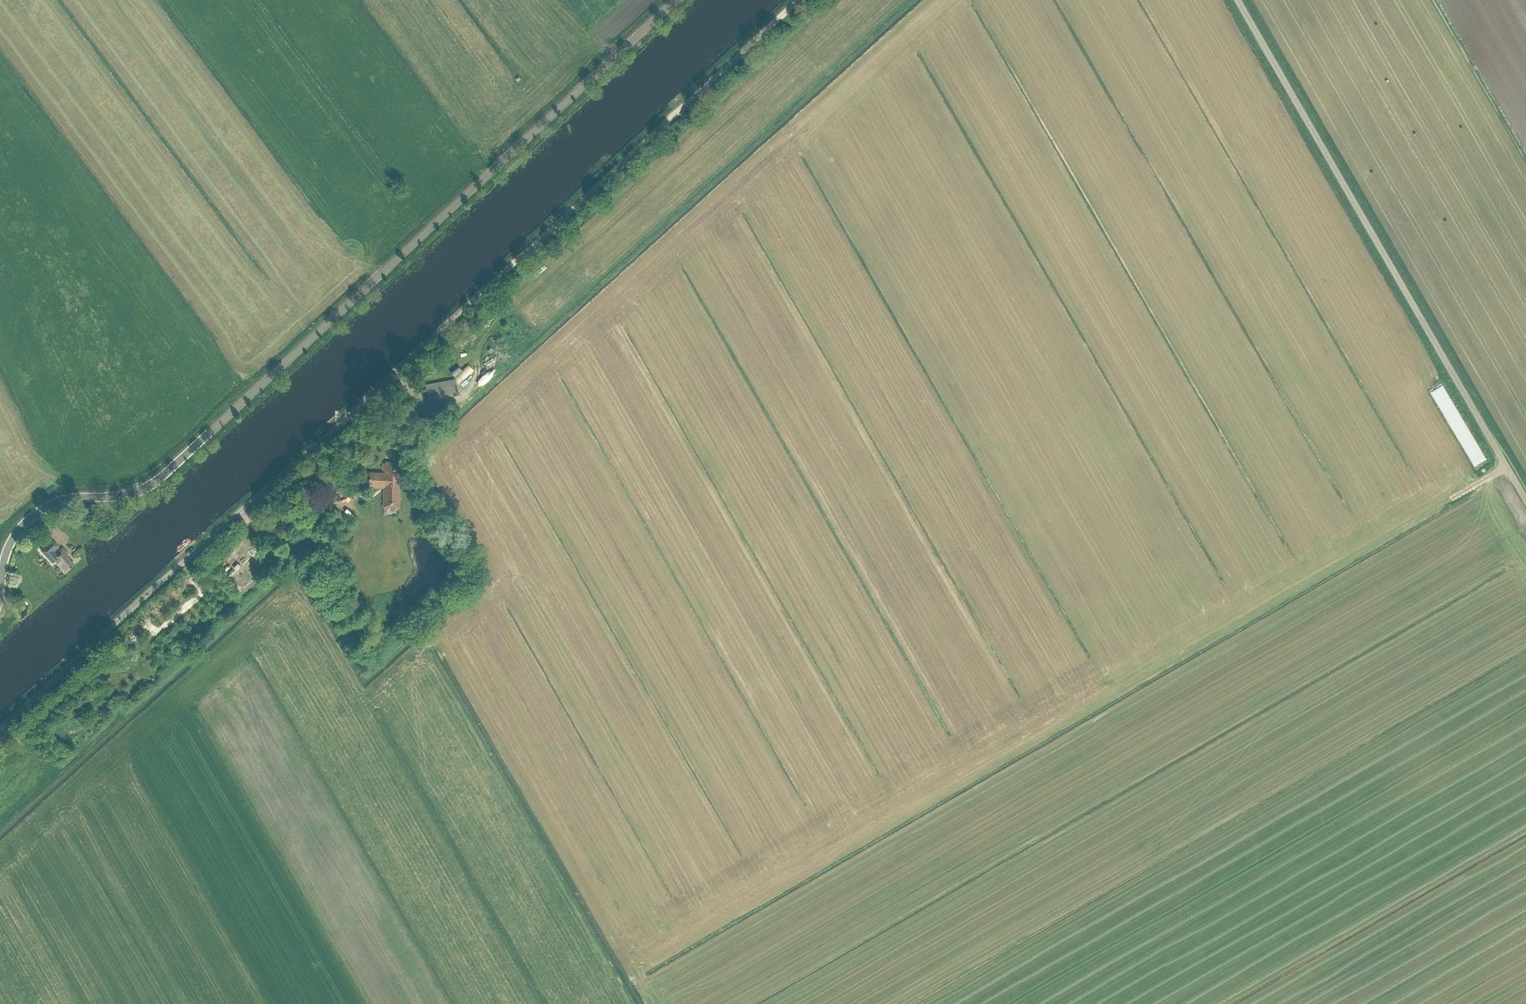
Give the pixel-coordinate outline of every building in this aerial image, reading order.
[(398,506),(400,476),(407,477),(407,465),(400,464),(384,464),(383,474),(369,473),(369,487),(385,487),(384,506),(398,506)] [(325,501),(334,498),(329,482),(314,487),(318,500),(324,498),(325,501)] [(52,539),(41,549),(52,563),(56,560),(66,571),(74,564),(65,555),(67,553),(62,548),(55,554),(54,552),(59,547),(52,539)] [(104,659),(109,666),(124,652),(118,646),(104,659)]
